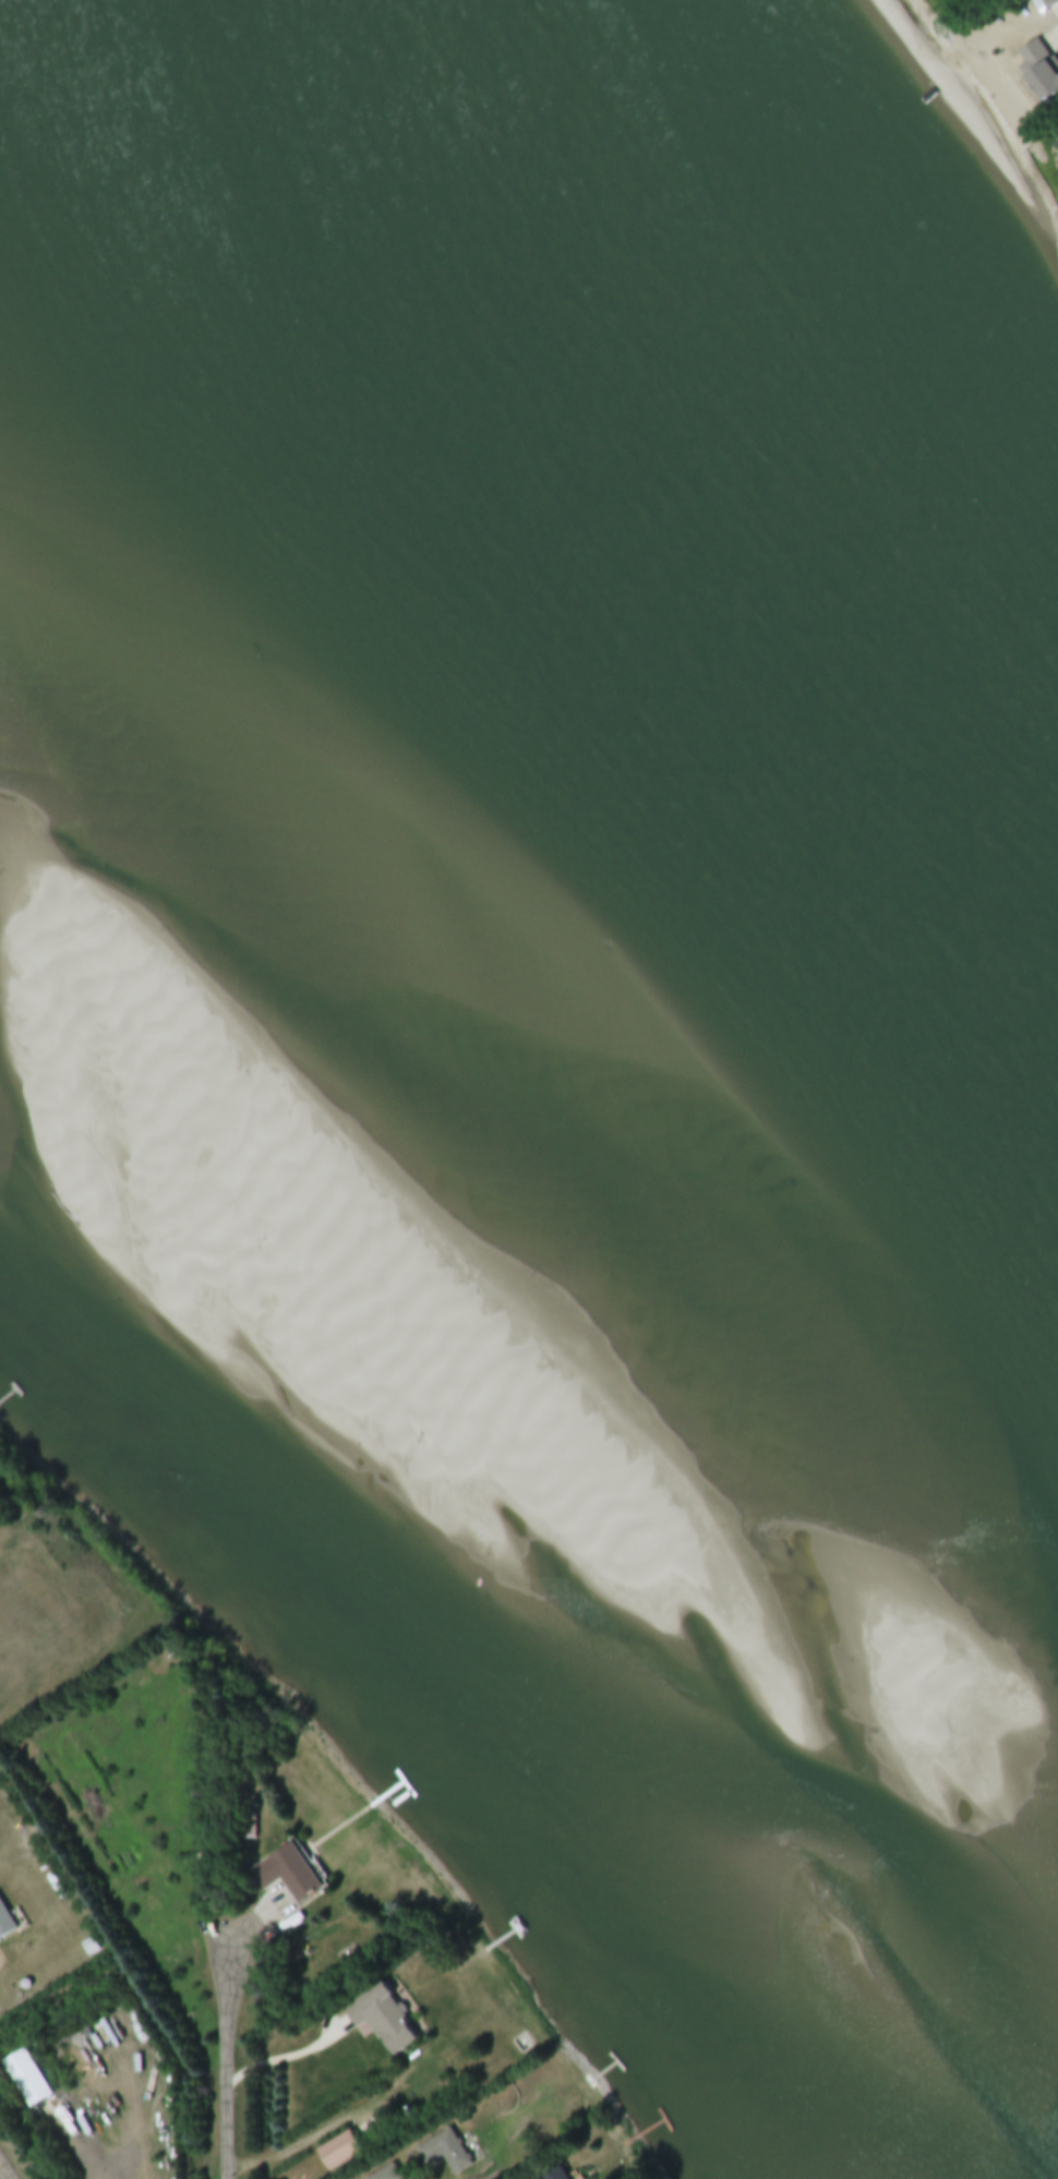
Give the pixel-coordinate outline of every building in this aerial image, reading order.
[(1051,11),(1057,7),(1057,0),(1045,0),(1051,11)] [(1042,38),(1019,55),(1033,75),(1030,78),(1049,105),(1057,99),(1057,61),(1042,38)] [(326,1892),(299,1844),(252,1871),(265,1893),(285,1882),(299,1907),(326,1892)] [(19,1933),(0,1896),(0,1943),(19,1933)] [(89,1957),(100,1949),(91,1938),(81,1946),(89,1957)] [(364,2023),(390,2059),(417,2040),(378,1985),(341,2012),(354,2030),(364,2023)] [(50,2098),(24,2049),(0,2062),(26,2111),(50,2098)] [(414,2148),(424,2169),(443,2159),(451,2176),(470,2167),(452,2130),(414,2148)] [(326,2175),(362,2156),(350,2133),(314,2151),(326,2175)]
